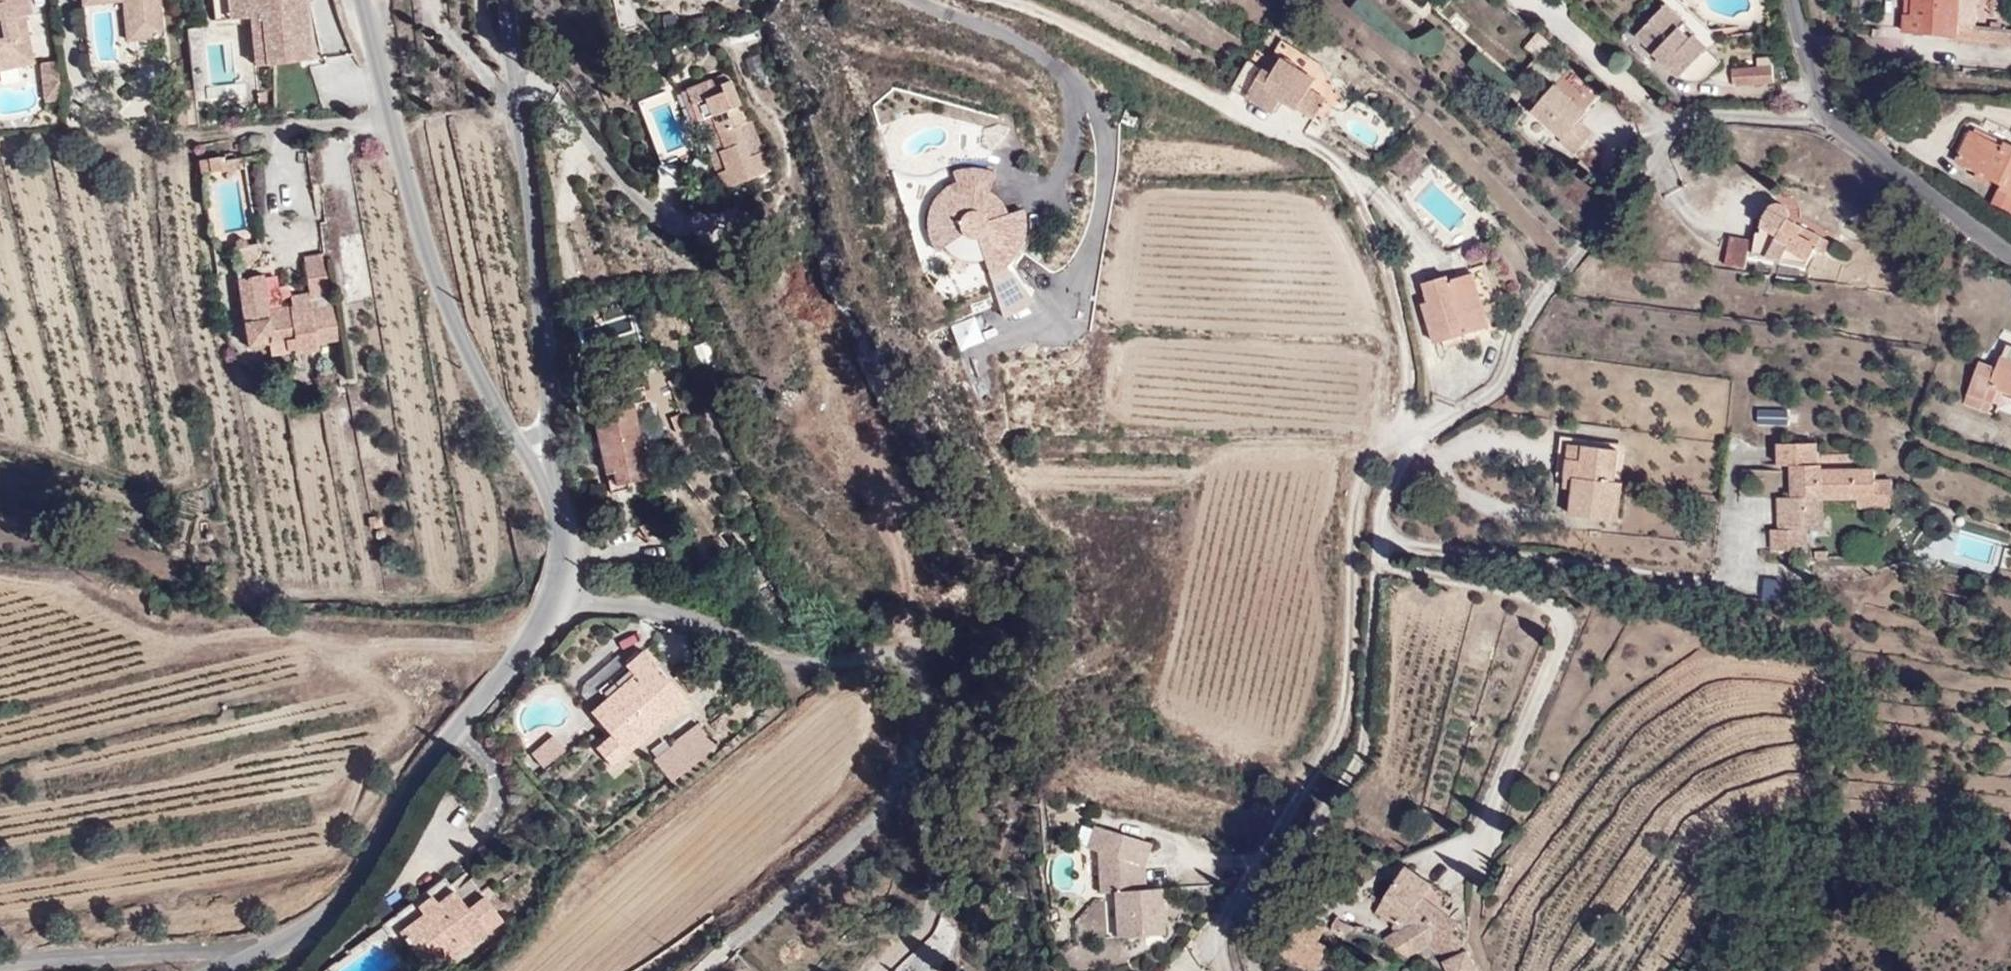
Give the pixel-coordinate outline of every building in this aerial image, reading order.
[(30,0),(0,0),(0,71),(36,64),(31,36),(18,39),(13,18),(33,13),(30,0)] [(139,0),(83,0),(83,7),(126,5),(130,37),(168,36),(165,9),(141,10),(139,0)] [(164,0),(139,0),(141,10),(165,9),(164,0)] [(235,13),(234,0),(214,0),(215,15),(235,13)] [(312,54),(306,0),(234,0),(235,13),(256,11),(267,10),(272,58),(312,54)] [(1954,0),(1913,0),(1912,17),(1904,17),(1902,38),(1952,40),(1954,0)] [(1687,22),(1671,2),(1638,35),(1678,76),(1696,84),(1705,83),(1723,62),(1696,36),(1692,41),(1679,30),(1687,22)] [(261,60),(272,58),(267,10),(256,11),(261,60)] [(31,36),(27,31),(13,18),(18,39),(31,36)] [(1558,42),(1547,32),(1534,48),(1545,58),(1558,42)] [(1327,68),(1332,57),(1295,34),(1285,50),(1278,45),(1259,76),(1288,94),(1297,82),(1328,101),(1342,78),(1327,68)] [(1259,76),(1278,45),(1264,36),(1244,66),(1259,76)] [(725,62),(720,43),(697,47),(701,67),(725,62)] [(52,59),(37,62),(43,97),(58,95),(52,59)] [(1768,65),(1732,68),(1734,87),(1770,84),(1768,65)] [(756,128),(736,80),(694,96),(707,129),(710,128),(722,122),(734,149),(722,155),(732,176),(726,180),(734,199),(784,176),(775,157),(762,162),(748,132),(756,128)] [(1566,126),(1583,106),(1602,120),(1607,112),(1573,84),(1549,112),(1566,126)] [(675,170),(651,105),(640,109),(664,174),(675,170)] [(1615,131),(1602,120),(1583,106),(1566,126),(1580,138),(1576,143),(1590,154),(1601,141),(1605,143),(1615,131)] [(734,149),(722,122),(710,128),(722,155),(734,149)] [(1971,130),(1955,160),(2002,185),(1993,202),(2010,212),(2010,152),(1971,130)] [(228,158),(226,143),(208,145),(211,161),(228,158)] [(1609,176),(1587,157),(1582,163),(1604,181),(1609,176)] [(263,185),(260,168),(236,170),(238,188),(263,185)] [(951,172),(955,182),(941,190),(931,203),(927,210),(924,226),(925,234),(934,254),(958,237),(966,240),(975,239),(987,275),(996,271),(1013,258),(1020,247),(1023,236),(1023,222),(1021,211),(1005,216),(985,223),(984,220),(982,219),(980,216),(979,215),(977,214),(986,194),(993,176),(984,172),(970,169),(951,172)] [(238,188),(236,170),(214,172),(215,190),(238,188)] [(998,203),(986,194),(977,214),(979,215),(980,216),(982,219),(984,220),(985,223),(1005,216),(1003,212),(998,203)] [(1832,238),(1789,217),(1783,205),(1774,203),(1766,207),(1762,214),(1759,231),(1754,234),(1756,258),(1809,268),(1815,256),(1819,254),(1826,256),(1834,243),(1832,238)] [(240,214),(222,215),(224,230),(241,228),(240,214)] [(1746,270),(1752,241),(1731,237),(1726,265),(1746,270)] [(1490,329),(1475,272),(1449,279),(1448,274),(1422,281),(1428,303),(1422,304),(1433,346),(1442,344),(1444,350),(1471,343),(1469,335),(1490,329)] [(343,356),(324,274),(300,277),(309,320),(318,360),(343,356)] [(296,364),(287,325),(272,328),(263,287),(242,291),(244,302),(237,304),(242,328),(241,333),(243,343),(246,344),(251,374),(296,364)] [(318,360),(309,320),(287,325),(296,364),(318,360)] [(1998,354),(1994,366),(2010,372),(2010,359),(1998,354)] [(1994,366),(1979,360),(1966,393),(1993,403),(1999,389),(2010,393),(2010,372),(1994,366)] [(1999,389),(1993,403),(2010,409),(2010,393),(1999,389)] [(651,484),(639,412),(594,419),(603,475),(596,476),(601,504),(610,503),(608,492),(651,484)] [(1624,477),(1627,443),(1572,438),(1568,484),(1576,485),(1574,510),(1626,515),(1629,477),(1624,477)] [(1780,466),(1794,466),(1802,466),(1802,484),(1794,484),(1794,498),(1791,498),(1791,511),(1805,511),(1805,529),(1791,529),(1780,529),(1773,529),(1773,550),(1798,550),(1798,555),(1807,555),(1806,530),(1806,498),(1823,498),(1860,498),(1860,507),(1894,507),(1894,482),(1876,483),(1876,471),(1822,472),(1822,466),(1818,466),(1818,444),(1780,444),(1780,466)] [(1791,511),(1791,498),(1780,498),(1780,529),(1791,529),(1805,529),(1805,511),(1791,511)] [(1823,498),(1806,498),(1806,530),(1823,530),(1823,498)] [(1761,595),(1779,595),(1779,578),(1761,578),(1761,595)] [(645,650),(635,640),(590,678),(602,693),(607,698),(636,672),(629,664),(645,650)] [(646,713),(659,701),(668,711),(686,695),(645,650),(629,664),(636,672),(607,698),(602,693),(588,706),(610,730),(594,745),(611,763),(656,723),(646,713)] [(656,723),(668,711),(659,701),(646,713),(656,723)] [(653,761),(668,781),(713,746),(696,724),(670,744),(672,746),(653,761)] [(565,751),(554,738),(534,755),(544,768),(565,751)] [(1136,873),(1143,875),(1149,852),(1093,836),(1086,859),(1097,862),(1099,903),(1113,902),(1115,947),(1162,944),(1159,897),(1144,898),(1138,899),(1136,873)] [(467,906),(484,890),(470,874),(452,890),(467,906)] [(1457,902),(1411,874),(1401,888),(1447,918),(1457,902)] [(1447,918),(1401,888),(1377,922),(1395,934),(1396,938),(1394,943),(1382,948),(1410,966),(1427,957),(1446,970),(1488,970),(1481,957),(1473,956),(1477,949),(1461,939),(1465,930),(1447,918)] [(430,969),(501,909),(484,890),(467,906),(452,890),(439,900),(433,894),(416,909),(420,915),(400,932),(430,969)] [(1324,944),(1331,932),(1309,919),(1284,957),(1308,970),(1325,970),(1336,952),(1324,944)] [(1376,961),(1370,970),(1390,970),(1376,961)]
